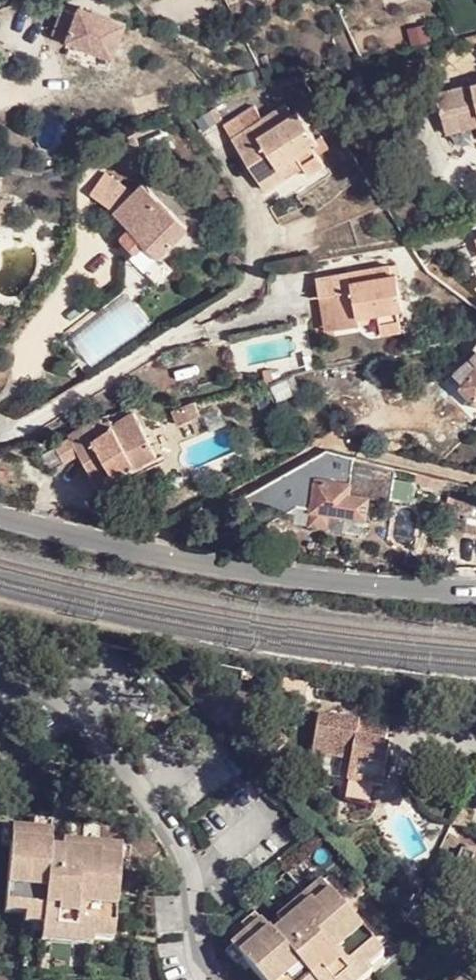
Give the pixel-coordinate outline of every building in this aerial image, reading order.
[(87,14),(88,10),(77,6),(75,10),(87,14)] [(49,33),(109,57),(122,24),(88,10),(87,14),(75,10),(74,14),(59,8),(49,33)] [(450,122),(475,116),(475,86),(443,94),(450,122)] [(271,191),(275,191),(285,185),(275,171),(296,158),(305,172),(310,179),(329,169),(314,148),(320,145),(307,126),(300,131),(293,119),(287,105),(229,142),(261,193),(266,193),(271,191)] [(300,131),(307,126),(299,114),(293,119),(300,131)] [(450,122),(453,134),(475,128),(475,116),(450,122)] [(275,171),(285,185),(305,172),(296,158),(275,171)] [(87,196),(95,200),(104,185),(95,179),(87,196)] [(119,235),(132,249),(144,237),(157,251),(183,226),(158,199),(152,205),(146,198),(127,217),(132,222),(119,235)] [(144,237),(132,249),(144,263),(157,251),(144,237)] [(475,262),(475,241),(468,244),(474,263),(475,262)] [(323,296),(331,330),(356,326),(353,316),(374,311),(376,323),(377,334),(397,332),(392,311),(402,309),(394,272),(385,273),(383,263),(310,275),(314,298),(323,296)] [(320,331),(331,330),(323,296),(314,298),(320,331)] [(353,316),(356,326),(376,323),(374,311),(353,316)] [(473,351),(475,356),(452,378),(475,401),(475,348),(473,351)] [(290,378),(265,383),(280,407),(300,396),(290,378)] [(194,410),(184,398),(166,408),(174,423),(194,410)] [(92,443),(76,456),(93,477),(108,465),(144,440),(128,416),(92,443)] [(67,444),(76,456),(92,443),(83,432),(67,444)] [(144,440),(108,465),(115,475),(133,463),(139,464),(154,454),(144,440)] [(327,451),(275,480),(281,492),(282,494),(312,477),(316,476),(348,457),(327,451)] [(442,480),(412,474),(410,487),(441,493),(442,480)] [(346,477),(316,476),(312,477),(309,511),(309,515),(347,519),(347,515),(361,518),(364,499),(345,497),(346,477)] [(289,509),(309,511),(312,477),(282,494),(289,509)] [(271,514),(264,502),(260,494),(245,505),(259,525),(271,514)] [(333,762),(341,722),(320,718),(312,757),(333,762)] [(361,721),(361,726),(369,727),(385,730),(386,725),(361,721)] [(361,726),(341,722),(333,762),(352,765),(351,773),(369,776),(374,745),(366,743),(369,727),(361,726)] [(385,730),(369,727),(366,743),(374,745),(369,776),(351,773),(349,787),(350,787),(347,805),(372,809),(375,791),(384,793),(390,753),(385,753),(388,730),(385,730)] [(13,828),(13,832),(11,850),(5,917),(24,919),(24,928),(41,930),(40,945),(93,950),(94,942),(113,945),(122,849),(64,842),(63,852),(51,850),(51,840),(53,825),(35,823),(34,831),(13,828)] [(11,850),(13,832),(5,830),(3,848),(11,850)] [(64,842),(51,840),(51,850),(63,852),(64,842)] [(464,851),(458,864),(470,870),(475,857),(464,851)] [(267,929),(263,924),(233,950),(257,979),(373,979),(374,979),(370,972),(385,958),(320,885),(275,923),(280,929),(273,936),(267,929)] [(275,923),(267,929),(273,936),(280,929),(275,923)]
